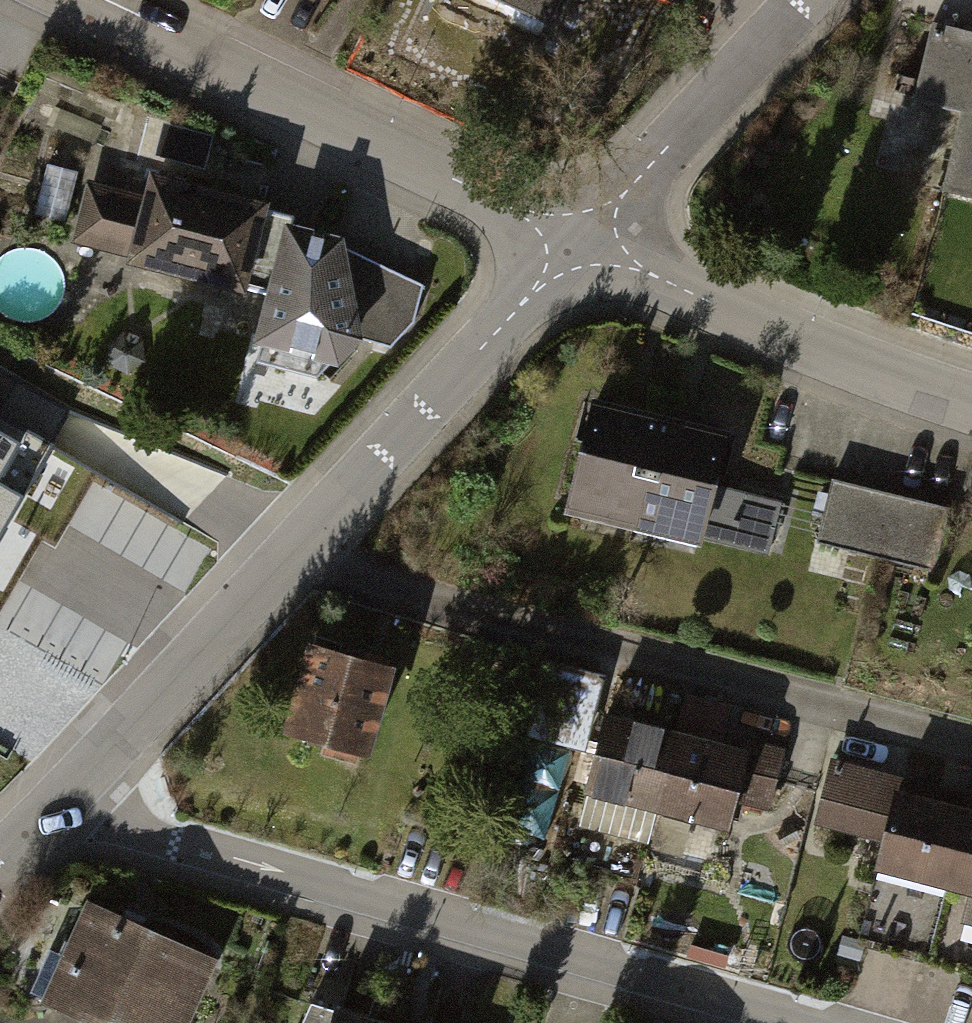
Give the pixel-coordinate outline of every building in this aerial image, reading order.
[(544,14),(550,0),(516,0),(544,14)] [(922,35),(903,110),(954,123),(935,196),(971,206),(971,47),(922,35)] [(301,231),(96,185),(78,263),(283,309),(301,231)] [(0,413),(0,537),(54,444),(0,413)] [(731,447),(597,418),(578,506),(712,535),(731,447)] [(729,478),(722,539),(779,545),(786,485),(729,478)] [(956,516),(835,485),(820,543),(940,574),(956,516)] [(378,684),(285,661),(265,742),(358,765),(378,684)] [(745,748),(615,719),(597,799),(727,828),(745,748)] [(811,781),(800,824),(871,842),(862,878),(971,905),(971,821),(811,781)] [(95,907),(50,1000),(98,1022),(200,1022),(226,970),(95,907)] [(319,1012),(316,1022),(361,1022),(319,1012)]
